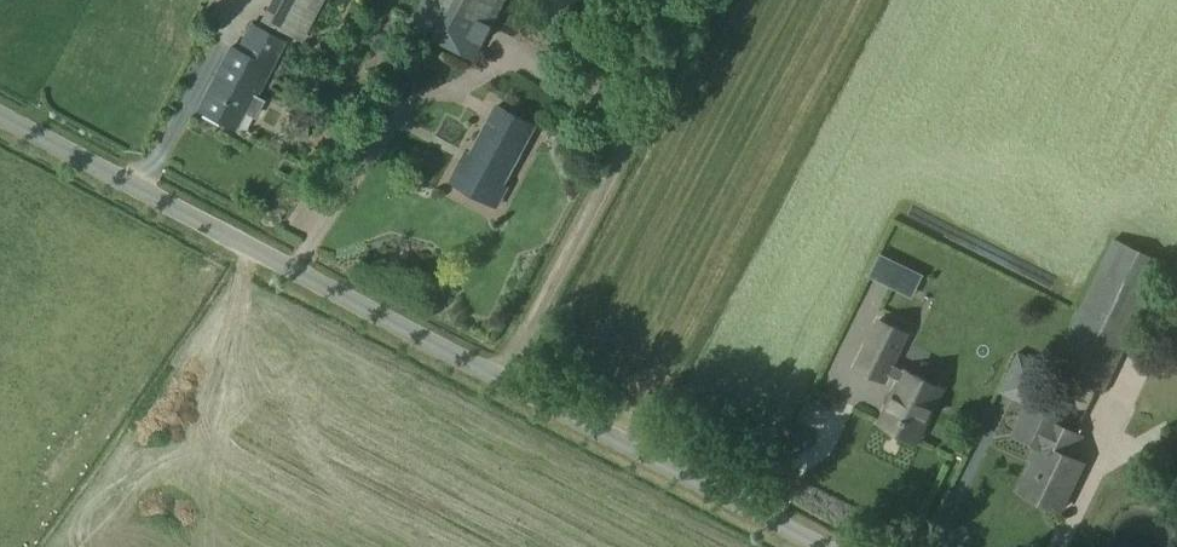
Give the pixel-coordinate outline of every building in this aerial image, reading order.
[(491,26),(504,0),(442,0),(491,26)] [(276,1),(264,22),(291,37),(303,16),(276,1)] [(230,48),(198,109),(233,127),(240,115),(251,121),(260,103),(249,97),(251,94),(255,96),(282,43),(249,26),(234,50),(230,48)] [(465,152),(450,181),(497,206),(507,187),(503,184),(535,125),(496,104),(469,154),(465,152)] [(305,138),(305,122),(294,121),(293,138),(305,138)] [(1110,241),(1050,368),(1101,391),(1160,265),(1110,241)] [(876,320),(854,368),(882,381),(885,374),(898,380),(878,423),(916,441),(941,388),(903,370),(902,371),(890,365),(904,333),(876,320)] [(1019,406),(1039,366),(1019,356),(999,396),(1019,406)] [(1013,434),(1035,445),(1036,445),(1040,437),(1072,452),(1080,435),(1049,420),(1052,413),(1028,401),(1013,434)] [(1033,461),(1018,491),(1059,511),(1082,462),(1070,456),(1072,452),(1040,437),(1036,445),(1035,445),(1028,459),(1033,461)]
